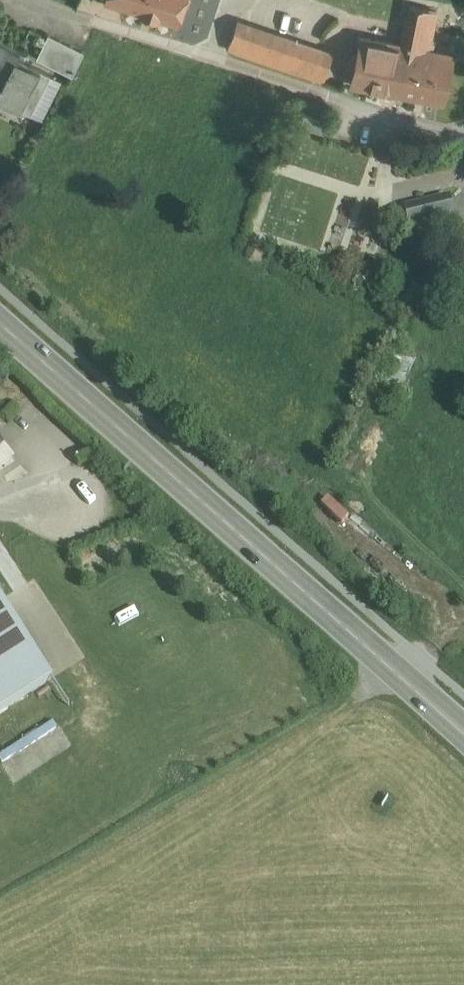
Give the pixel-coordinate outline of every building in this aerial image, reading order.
[(143,10),(142,13),(157,18),(158,15),(177,21),(184,0),(112,0),(143,10)] [(427,8),(409,5),(401,44),(361,36),(357,54),(356,53),(351,56),(350,62),(353,67),(354,67),(351,84),(443,101),(453,55),(429,50),(434,23),(424,20),(427,8)] [(286,38),(237,21),(228,47),(277,64),(286,38)] [(49,33),(37,57),(72,75),(84,51),(49,33)] [(0,38),(0,84),(0,85),(0,97),(31,113),(51,73),(17,56),(21,49),(0,38)] [(320,49),(286,38),(277,64),(311,76),(320,49)] [(332,54),(320,49),(311,76),(323,80),(332,54)] [(304,113),(300,125),(323,132),(327,120),(304,113)] [(439,201),(404,209),(409,230),(444,221),(439,201)] [(12,458),(1,444),(0,443),(0,467),(12,458)] [(338,527),(346,515),(322,499),(314,511),(338,527)] [(0,600),(0,712),(52,678),(1,599),(0,600)] [(0,757),(0,761),(2,763),(56,728),(53,723),(0,757)]
